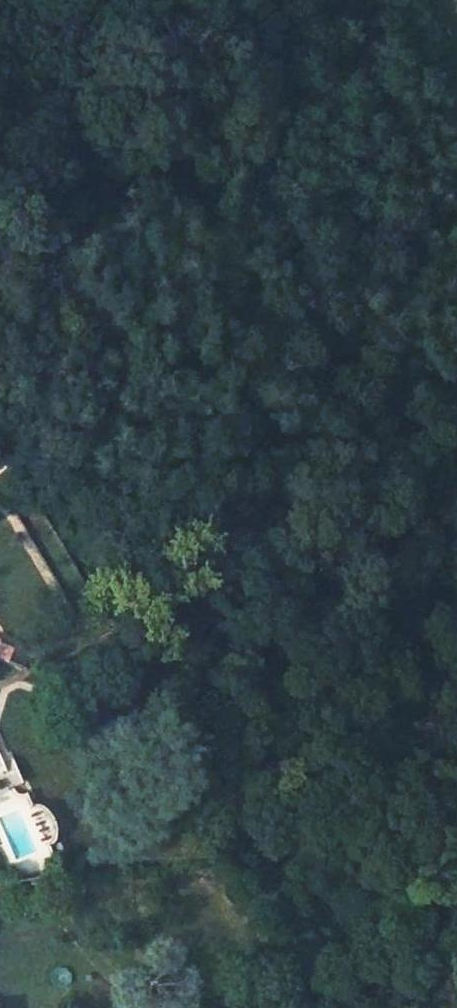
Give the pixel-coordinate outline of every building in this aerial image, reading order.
[(448,83),(456,107),(456,80),(448,83)] [(21,667),(26,657),(0,645),(0,658),(21,667)]
